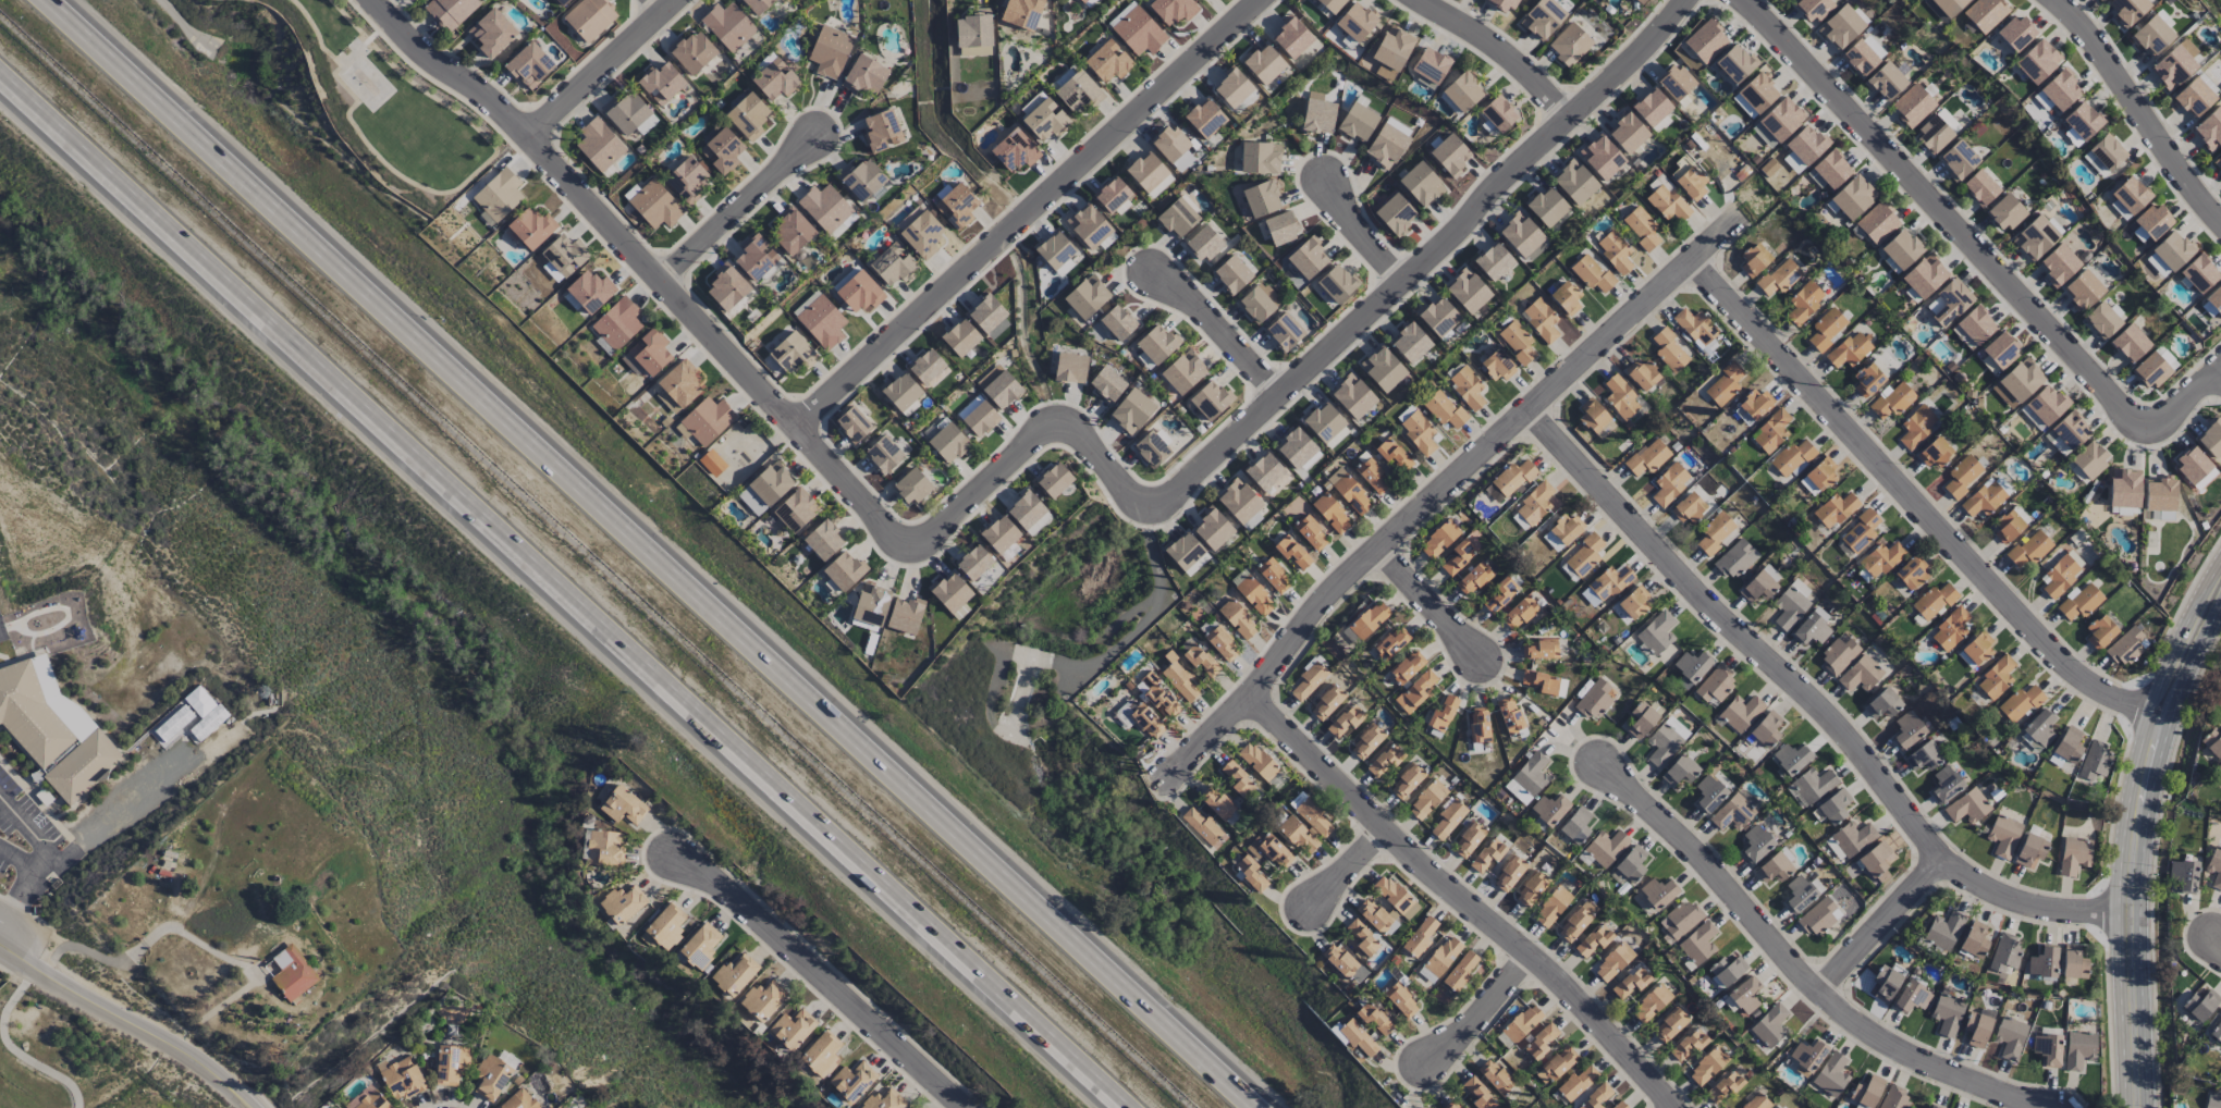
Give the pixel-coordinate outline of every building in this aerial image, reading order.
[(477,0),(430,0),(423,7),(448,34),(481,3),(477,0)] [(607,0),(581,0),(562,18),(587,44),(620,14),(607,0)] [(758,17),(775,0),(742,0),(758,17)] [(1033,31),(1044,0),(1007,0),(1000,19),(1033,31)] [(1180,15),(1186,22),(1199,9),(1191,0),(1152,0),(1147,5),(1167,27),(1180,15)] [(1334,15),(1347,0),(1317,0),(1334,15)] [(1378,22),(1356,0),(1334,23),(1357,44),(1378,22)] [(1514,9),(1518,0),(1486,0),(1485,2),(1504,12),(1507,6),(1514,9)] [(1551,0),(1539,0),(1519,21),(1541,42),(1567,15),(1551,0)] [(1829,0),(1798,0),(1793,5),(1811,25),(1834,5),(1829,0)] [(1942,23),(1946,19),(1929,0),(1925,0),(1923,2),(1942,23)] [(1948,19),(1968,0),(1931,0),(1948,19)] [(2009,10),(1998,0),(1977,0),(1963,15),(1984,36),(2009,10)] [(2128,28),(2151,5),(2147,0),(2111,0),(2105,6),(2128,28)] [(699,20),(732,53),(757,29),(730,2),(723,10),(716,3),(699,20)] [(1838,52),(1866,25),(1845,3),(1817,30),(1838,52)] [(1145,49),(1150,55),(1168,39),(1137,4),(1111,29),(1137,57),(1145,49)] [(481,45),(478,48),(489,60),(519,33),(494,6),(468,31),(481,45)] [(1997,34),(2015,53),(2037,33),(2019,13),(1997,34)] [(2175,36),(2154,13),(2128,38),(2140,52),(2144,48),(2152,57),(2175,36)] [(1269,36),(1292,60),(1314,39),(1291,15),(1269,36)] [(958,56),(993,55),(992,16),(956,16),(958,56)] [(1683,42),(1704,65),(1730,41),(1709,18),(1683,42)] [(1593,42),(1571,21),(1548,44),(1558,54),(1556,57),(1568,69),(1593,42)] [(1370,57),(1398,72),(1417,39),(1389,23),(1370,57)] [(817,63),(814,72),(838,81),(854,36),(821,24),(808,60),(817,63)] [(666,48),(691,77),(718,53),(698,30),(684,41),(680,36),(666,48)] [(1885,54),(1875,44),(1866,33),(1841,56),(1861,77),(1885,54)] [(1104,84),(1114,75),(1118,80),(1134,65),(1109,37),(1083,62),(1104,84)] [(2062,59),(2041,37),(2014,63),(2035,85),(2062,59)] [(2149,70),(2169,92),(2198,66),(2191,59),(2198,52),(2185,37),(2149,70)] [(503,66),(529,92),(556,66),(530,40),(503,66)] [(1241,61),(1263,87),(1287,66),(1264,41),(1241,61)] [(1714,64),(1737,85),(1757,63),(1735,42),(1714,64)] [(1437,86),(1452,62),(1425,46),(1410,69),(1437,86)] [(854,95),(859,86),(875,95),(890,70),(859,52),(839,86),(854,95)] [(750,80),(770,102),(780,93),(785,98),(802,83),(777,56),(750,80)] [(1864,82),(1886,104),(1908,82),(1887,60),(1864,82)] [(652,67),(636,82),(660,108),(686,83),(666,61),(656,71),(652,67)] [(1675,61),(1654,80),(1676,103),(1696,84),(1675,61)] [(1061,85),(1078,67),(1073,63),(1057,80),(1061,85)] [(1391,82),(1396,72),(1380,64),(1375,73),(1391,82)] [(1211,87),(1232,110),(1254,89),(1234,66),(1211,87)] [(1076,117),(1102,92),(1079,68),(1053,92),(1076,117)] [(1463,115),(1486,92),(1464,69),(1441,92),(1463,115)] [(2059,112),(2082,91),(2062,69),(2032,96),(2045,110),(2052,105),(2059,112)] [(1752,120),(1778,95),(1770,86),(1773,84),(1760,70),(1731,97),(1752,120)] [(2172,98),(2193,120),(2216,98),(2195,76),(2172,98)] [(1889,106),(1910,129),(1937,105),(1915,82),(1889,106)] [(1651,128),(1673,107),(1653,87),(1631,107),(1651,128)] [(619,103),(612,96),(599,108),(626,137),(652,112),(632,91),(619,103)] [(724,115),(750,144),(764,131),(758,125),(771,113),(750,91),(724,115)] [(1500,134),(1518,117),(1497,94),(1479,111),(1500,134)] [(1330,136),(1338,103),(1308,95),(1299,128),(1330,136)] [(1806,117),(1785,95),(1757,122),(1778,144),(1806,117)] [(1021,120),(1041,141),(1051,132),(1055,137),(1071,122),(1047,96),(1021,120)] [(1204,140),(1227,119),(1205,97),(1183,118),(1204,140)] [(2083,142),(2104,123),(2083,100),(2062,119),(2083,142)] [(1363,144),(1379,116),(1352,101),(1337,129),(1363,144)] [(2211,153),(2220,144),(2220,107),(2219,104),(2190,131),(2211,153)] [(870,154),(905,140),(891,108),(863,119),(868,133),(862,135),(870,154)] [(1913,135),(1932,155),(1961,127),(1942,108),(1913,135)] [(1627,155),(1650,135),(1628,111),(1606,132),(1627,155)] [(580,129),(586,137),(576,145),(600,173),(627,151),(597,115),(580,129)] [(636,127),(641,134),(658,121),(653,115),(636,127)] [(1408,133),(1381,121),(1365,157),(1392,169),(1408,133)] [(1179,173),(1194,159),(1186,150),(1190,146),(1170,123),(1150,141),(1179,173)] [(1829,145),(1808,123),(1785,144),(1805,167),(1829,145)] [(739,162),(735,157),(745,148),(725,126),(698,151),(723,177),(739,162)] [(1027,168),(1042,154),(1015,126),(989,150),(1010,173),(1022,162),(1027,168)] [(2082,142),(2068,128),(2063,134),(2077,147),(2082,142)] [(1449,178),(1473,159),(1452,132),(1428,151),(1449,178)] [(1578,153),(1604,181),(1626,161),(1599,133),(1578,153)] [(2127,155),(2107,133),(2081,156),(2102,179),(2127,155)] [(1938,158),(1951,171),(1947,175),(1955,183),(1980,160),(1959,138),(1938,158)] [(1240,173),(1280,174),(1280,143),(1241,142),(1240,173)] [(1145,193),(1168,173),(1147,149),(1124,170),(1145,193)] [(1825,184),(1831,191),(1853,171),(1832,149),(1806,173),(1820,188),(1825,184)] [(1782,159),(1797,175),(1805,167),(1790,152),(1782,159)] [(2212,161),(2220,171),(2220,153),(2212,161)] [(711,178),(690,154),(663,179),(689,207),(703,194),(699,189),(711,178)] [(887,179),(866,157),(854,169),(848,164),(836,176),(862,203),(887,179)] [(1551,177),(1575,207),(1599,188),(1574,157),(1551,177)] [(1446,189),(1420,160),(1397,181),(1423,209),(1446,189)] [(471,198),(497,223),(524,197),(515,189),(522,183),(505,165),(471,198)] [(1691,165),(1674,180),(1695,203),(1711,188),(1691,165)] [(1960,185),(1981,208),(2000,190),(1980,168),(1960,185)] [(1152,200),(1172,178),(1167,173),(1147,195),(1152,200)] [(1830,200),(1852,221),(1878,194),(1856,173),(1830,200)] [(2110,204),(2124,220),(2151,198),(2132,174),(2109,193),(2115,200),(2110,204)] [(1126,200),(1132,193),(1114,175),(1092,197),(1112,217),(1127,201),(1126,200)] [(668,228),(685,212),(653,177),(627,201),(653,229),(662,221),(668,228)] [(1241,191),(1253,219),(1283,207),(1271,179),(1241,191)] [(1681,223),(1692,213),(1664,182),(1645,198),(1665,220),(1673,214),(1681,223)] [(796,201),(827,235),(853,211),(827,183),(819,191),(813,185),(796,201)] [(934,201),(953,232),(974,220),(969,211),(977,206),(963,183),(934,201)] [(1570,208),(1547,184),(1525,205),(1547,229),(1570,208)] [(1417,216),(1395,192),(1374,212),(1395,236),(1417,216)] [(2009,230),(2027,214),(2007,192),(1984,212),(2000,230),(2005,225),(2009,230)] [(1201,219),(1179,196),(1155,219),(1176,241),(1201,219)] [(1902,222),(1881,200),(1855,225),(1875,247),(1902,222)] [(2173,220),(2155,201),(2128,228),(2145,247),(2173,220)] [(1065,222),(1092,250),(1113,230),(1086,202),(1065,222)] [(779,216),(783,220),(769,233),(791,257),(817,232),(790,205),(779,216)] [(1622,220),(1640,240),(1637,243),(1647,253),(1661,240),(1652,231),(1658,226),(1638,205),(1622,220)] [(515,243),(519,240),(531,253),(559,226),(546,213),(540,218),(529,206),(503,231),(515,243)] [(932,244),(946,231),(925,209),(898,234),(924,262),(938,249),(932,244)] [(1293,232),(1298,230),(1291,210),(1263,220),(1273,247),(1296,239),(1293,232)] [(1497,230),(1528,263),(1549,243),(1518,210),(1497,230)] [(833,239),(857,217),(853,212),(829,235),(833,239)] [(2011,240),(2032,262),(2061,235),(2040,213),(2011,240)] [(1182,245),(1201,265),(1224,243),(1205,224),(1182,245)] [(1924,249),(1903,227),(1880,249),(1901,271),(1924,249)] [(1633,251),(1612,228),(1596,243),(1604,251),(1601,255),(1622,277),(1634,266),(1626,258),(1633,251)] [(2151,251),(2173,273),(2195,249),(2173,228),(2151,251)] [(540,253),(548,262),(542,267),(558,285),(589,257),(565,230),(540,253)] [(1075,251),(1057,230),(1044,242),(1040,239),(1032,247),(1053,271),(1075,251)] [(755,282),(779,259),(768,248),(770,246),(756,231),(739,247),(743,251),(734,260),(755,282)] [(1303,280),(1330,263),(1313,237),(1286,254),(1303,280)] [(1472,262),(1492,283),(1515,262),(1495,240),(1472,262)] [(886,287),(900,278),(902,280),(917,270),(898,241),(869,260),(886,287)] [(1772,258),(1756,241),(1740,256),(1745,262),(1739,267),(1750,279),(1772,258)] [(2081,264),(2061,242),(2036,265),(2057,287),(2081,264)] [(1594,286),(1603,295),(1616,283),(1587,252),(1569,268),(1590,290),(1594,286)] [(1921,300),(1950,274),(1929,252),(1901,278),(1921,300)] [(2198,294),(2220,275),(2201,253),(2179,272),(2198,294)] [(1253,276),(1232,254),(1211,273),(1232,296),(1253,276)] [(2145,261),(2164,277),(2170,270),(2151,254),(2145,261)] [(1781,293),(1803,275),(1789,257),(1768,275),(1766,273),(1754,282),(1766,297),(1776,288),(1781,293)] [(752,289),(726,261),(705,279),(712,287),(706,292),(725,313),(752,289)] [(1337,305),(1358,285),(1337,262),(1316,282),(1337,305)] [(1492,296),(1465,267),(1443,287),(1470,316),(1492,296)] [(2061,290),(2080,312),(2105,290),(2085,268),(2061,290)] [(591,315),(618,290),(605,276),(599,281),(587,269),(566,289),(591,315)] [(1063,298),(1083,321),(1111,296),(1090,273),(1063,298)] [(1931,316),(1942,329),(1975,299),(1954,277),(1935,295),(1944,305),(1931,316)] [(1581,306),(1575,302),(1582,295),(1565,279),(1548,296),(1571,317),(1581,306)] [(1827,298),(1810,279),(1787,300),(1794,307),(1786,315),(1796,326),(1827,298)] [(1256,326),(1281,304),(1261,281),(1236,303),(1256,326)] [(2204,300),(2220,316),(2220,282),(2204,300)] [(848,322),(817,289),(791,313),(827,352),(844,336),(838,331),(848,322)] [(615,352),(643,326),(634,317),(640,311),(624,294),(590,326),(615,352)] [(966,314),(992,341),(1013,320),(987,294),(966,314)] [(1559,319),(1539,296),(1519,314),(1547,345),(1560,334),(1552,325),(1559,319)] [(1433,305),(1428,300),(1414,313),(1438,339),(1461,318),(1442,297),(1433,305)] [(2082,318),(2103,340),(2122,322),(2102,300),(2082,318)] [(1098,320),(1119,343),(1138,325),(1117,303),(1098,320)] [(1976,346),(1997,327),(1977,305),(1955,324),(1976,346)] [(1849,323),(1833,306),(1811,326),(1816,332),(1807,340),(1818,352),(1849,323)] [(1719,332),(1699,310),(1692,316),(1684,307),(1671,318),(1700,349),(1719,332)] [(1284,353),(1305,333),(1284,311),(1263,331),(1284,353)] [(958,359),(981,340),(964,317),(940,336),(958,359)] [(1528,345),(1533,341),(1514,318),(1496,334),(1524,366),(1537,355),(1528,345)] [(1433,345),(1411,321),(1389,342),(1410,365),(1433,345)] [(1179,344),(1158,322),(1134,343),(1156,366),(1179,344)] [(2150,344),(2130,322),(2109,342),(2129,364),(2150,344)] [(672,358),(663,348),(668,343),(652,327),(638,341),(627,351),(652,377),(672,358)] [(1650,338),(1659,348),(1654,352),(1673,374),(1691,360),(1664,327),(1650,338)] [(808,369),(820,358),(794,329),(768,353),(788,376),(802,363),(808,369)] [(1873,347),(1856,329),(1825,358),(1835,369),(1844,361),(1851,367),(1873,347)] [(2021,349),(2003,330),(1981,350),(1999,370),(2021,349)] [(1407,375),(1383,344),(1359,363),(1383,394),(1407,375)] [(2154,350),(2172,370),(2178,365),(2160,345),(2154,350)] [(906,367),(924,386),(946,365),(928,346),(906,367)] [(1159,373),(1179,397),(1209,372),(1189,348),(1159,373)] [(1480,364),(1502,385),(1517,369),(1495,348),(1480,364)] [(2149,391),(2171,371),(2152,351),(2130,371),(2149,391)] [(1088,356),(1058,352),(1053,380),(1084,385),(1088,356)] [(1643,356),(1625,372),(1643,393),(1661,377),(1643,356)] [(2011,410),(2046,379),(2026,356),(1991,388),(2011,410)] [(656,395),(675,416),(704,389),(692,376),(697,371),(684,357),(656,383),(662,390),(656,395)] [(1853,376),(1858,383),(1853,387),(1863,399),(1886,380),(1871,361),(1853,376)] [(1702,390),(1719,408),(1740,389),(1736,383),(1746,374),(1734,362),(1702,390)] [(1023,391),(998,363),(976,384),(1001,411),(1023,391)] [(1485,387),(1465,364),(1447,381),(1474,412),(1485,402),(1477,393),(1485,387)] [(1087,385),(1111,404),(1127,384),(1103,365),(1087,385)] [(879,390),(900,413),(923,393),(902,370),(879,390)] [(1377,400),(1351,371),(1328,392),(1355,421),(1377,400)] [(1626,423),(1646,405),(1615,372),(1602,384),(1611,393),(1604,399),(1626,423)] [(1188,400),(1209,423),(1233,400),(1212,378),(1188,400)] [(1868,406),(1884,424),(1915,395),(1901,381),(1891,390),(1888,387),(1868,406)] [(2040,432),(2069,405),(2048,382),(2019,409),(2040,432)] [(1156,407),(1134,387),(1108,415),(1130,436),(1156,407)] [(1446,420),(1455,430),(1468,418),(1439,388),(1422,404),(1441,425),(1446,420)] [(1738,404),(1754,422),(1776,402),(1764,390),(1757,396),(1752,391),(1738,404)] [(956,415),(978,438),(1000,418),(978,394),(956,415)] [(686,440),(691,436),(703,448),(737,417),(721,399),(715,405),(707,396),(674,426),(686,440)] [(1578,408),(1584,413),(1578,418),(1594,435),(1603,427),(1611,418),(1590,397),(1578,408)] [(1346,424),(1326,402),(1316,412),(1311,407),(1299,418),(1324,445),(1346,424)] [(1906,430),(1898,440),(1910,451),(1939,419),(1921,403),(1900,425),(1906,430)] [(1408,431),(1404,435),(1425,458),(1437,447),(1429,438),(1436,431),(1411,404),(1396,418),(1408,431)] [(833,421),(854,445),(873,428),(852,405),(833,421)] [(1748,426),(1752,422),(1738,407),(1734,411),(1748,426)] [(1789,434),(1783,428),(1792,419),(1780,407),(1757,428),(1760,432),(1752,439),(1767,455),(1789,434)] [(2070,451),(2091,432),(2071,410),(2050,429),(2070,451)] [(2217,416),(2194,437),(2214,459),(2220,453),(2220,421),(2217,416)] [(927,441),(949,465),(971,444),(949,421),(927,441)] [(1296,426),(1273,447),(1299,475),(1321,454),(1296,426)] [(1172,451),(1151,429),(1131,447),(1152,469),(1172,451)] [(2063,457),(2069,452),(2050,430),(2044,436),(2063,457)] [(863,454),(884,475),(904,455),(882,434),(863,454)] [(1786,481),(1817,452),(1801,435),(1770,463),(1786,481)] [(1932,462),(1937,467),(1954,452),(1938,435),(1917,454),(1928,466),(1932,462)] [(1403,473),(1414,464),(1389,436),(1374,449),(1386,463),(1390,459),(1403,473)] [(1635,477),(1646,468),(1650,474),(1672,454),(1655,436),(1624,465),(1635,477)] [(2110,458),(2091,439),(2070,461),(2090,479),(2110,458)] [(2218,472),(2191,444),(2175,459),(2180,464),(2174,470),(2196,494),(2218,472)] [(727,466),(711,448),(698,460),(714,478),(727,466)] [(1243,472),(1264,493),(1286,472),(1266,450),(1243,472)] [(1955,501),(1967,490),(1964,487),(1983,469),(1968,453),(1947,473),(1952,479),(1943,488),(1955,501)] [(1831,472),(1837,467),(1826,455),(1798,480),(1814,498),(1836,477),(1831,472)] [(1379,496),(1392,484),(1367,458),(1354,470),(1379,496)] [(1516,467),(1511,462),(1490,482),(1506,499),(1536,470),(1525,458),(1516,467)] [(756,519),(796,481),(775,459),(735,497),(756,519)] [(1074,479),(1057,460),(1034,481),(1051,500),(1074,479)] [(1662,509),(1686,486),(1682,482),(1690,475),(1676,460),(1653,481),(1659,488),(1650,496),(1662,509)] [(933,488),(913,466),(892,486),(912,508),(933,488)] [(1326,481),(1359,516),(1373,503),(1340,468),(1326,481)] [(2139,507),(2141,469),(2111,468),(2109,506),(2139,507)] [(1214,497),(1240,525),(1263,505),(1237,477),(1214,497)] [(1971,517),(1979,508),(1987,516),(2008,494),(1989,477),(1960,507),(1971,517)] [(2176,480),(2146,479),(2145,510),(2175,511),(2176,480)] [(1552,506),(1546,500),(1555,492),(1544,480),(1514,508),(1531,526),(1552,506)] [(772,512),(793,534),(821,509),(800,486),(772,512)] [(1028,537),(1051,517),(1028,490),(1005,509),(1028,537)] [(1688,526),(1708,507),(1691,490),(1672,509),(1688,526)] [(1812,511),(1825,530),(1860,505),(1850,491),(1840,499),(1836,494),(1812,511)] [(1311,504),(1339,535),(1352,523),(1324,492),(1311,504)] [(1235,531),(1210,504),(1198,516),(1201,520),(1192,529),(1213,552),(1235,531)] [(1838,537),(1854,555),(1876,535),(1872,530),(1881,521),(1870,508),(1838,537)] [(1993,534),(2004,546),(2026,525),(2010,508),(1994,523),(1999,528),(1993,534)] [(2174,520),(2174,512),(2152,511),(2152,519),(2174,520)] [(1720,547),(1717,543),(1736,526),(1723,512),(1692,541),(1708,558),(1720,547)] [(1021,535),(1001,513),(979,534),(1005,562),(1019,549),(1013,542),(1021,535)] [(1293,525),(1316,553),(1330,541),(1307,514),(1293,525)] [(1574,514),(1569,519),(1565,514),(1541,536),(1556,553),(1586,527),(1574,514)] [(843,542),(834,534),(838,530),(825,517),(797,546),(808,556),(811,552),(824,563),(843,542)] [(1418,547),(1431,561),(1461,532),(1449,518),(1418,547)] [(2028,558),(2033,564),(2053,545),(2037,528),(2006,556),(2018,568),(2028,558)] [(1210,557),(1185,529),(1163,550),(1188,578),(1210,557)] [(1289,556),(1302,570),(1313,561),(1287,532),(1272,546),(1285,560),(1289,556)] [(1564,560),(1580,578),(1601,559),(1596,553),(1605,545),(1594,533),(1564,560)] [(1758,554),(1742,537),(1712,564),(1729,582),(1758,554)] [(1450,577),(1478,551),(1466,539),(1438,565),(1450,577)] [(1886,549),(1880,542),(1858,563),(1874,581),(1906,552),(1895,540),(1886,549)] [(972,583),(994,561),(977,543),(954,564),(972,583)] [(842,593),(867,571),(846,549),(822,571),(842,593)] [(2082,570),(2066,553),(2044,573),(2050,580),(2041,589),(2051,599),(2082,570)] [(1910,592),(1930,573),(1914,555),(1893,574),(1910,592)] [(1255,568),(1279,595),(1292,584),(1269,556),(1255,568)] [(1467,597),(1493,573),(1481,560),(1455,584),(1467,597)] [(1762,569),(1778,584),(1783,579),(1767,564),(1762,569)] [(1738,591),(1749,603),(1759,594),(1764,600),(1778,587),(1762,569),(1738,591)] [(973,594),(951,570),(929,591),(951,615),(973,594)] [(1276,605),(1248,575),(1234,587),(1262,617),(1276,605)] [(1497,590),(1482,605),(1492,616),(1520,590),(1506,575),(1494,587),(1497,590)] [(1805,597),(1810,591),(1796,578),(1791,584),(1805,597)] [(880,627),(892,592),(863,582),(851,617),(880,627)] [(1937,591),(1932,586),(1911,606),(1926,621),(1945,603),(1949,606),(1959,596),(1946,582),(1937,591)] [(2083,618),(2104,598),(2089,582),(2079,591),(2075,588),(2055,607),(2068,621),(2078,613),(2083,618)] [(1653,599),(1639,584),(1617,604),(1631,619),(1653,599)] [(1810,600),(1787,585),(1773,605),(1781,611),(1773,623),(1788,633),(1810,600)] [(885,625),(914,636),(925,607),(897,595),(885,625)] [(1539,610),(1529,596),(1500,617),(1511,631),(1539,610)] [(1245,641),(1259,628),(1230,598),(1216,611),(1245,641)] [(1342,631),(1355,645),(1391,612),(1377,598),(1342,631)] [(1935,627),(1938,630),(1930,637),(1945,653),(1967,632),(1961,626),(1970,617),(1958,605),(1935,627)] [(1819,644),(1832,631),(1823,622),(1828,617),(1818,606),(1790,635),(1802,646),(1811,636),(1819,644)] [(1635,636),(1655,657),(1674,639),(1666,630),(1675,621),(1663,608),(1635,636)] [(2097,649),(2119,632),(2104,613),(2082,630),(2097,649)] [(1203,637),(1226,661),(1239,649),(1216,625),(1203,637)] [(1373,647),(1384,661),(1411,639),(1400,625),(1373,647)] [(2123,669),(2150,644),(2133,625),(2105,650),(2123,669)] [(1987,646),(1993,641),(1982,629),(1956,653),(1972,670),(1992,651),(1987,646)] [(1849,638),(1843,644),(1838,639),(1817,662),(1834,678),(1861,649),(1849,638)] [(1522,642),(1522,658),(1558,658),(1558,641),(1522,642)] [(1194,668),(1198,664),(1211,678),(1220,669),(1195,642),(1182,655),(1194,668)] [(1427,662),(1414,648),(1388,673),(1401,686),(1427,662)] [(1677,682),(1687,691),(1713,662),(1701,651),(1694,658),(1686,651),(1672,665),(1683,675),(1677,682)] [(1849,692),(1857,684),(1866,692),(1885,672),(1864,652),(1837,681),(1849,692)] [(2013,681),(2007,673),(2016,664),(2005,653),(1981,675),(1985,679),(1977,686),(1991,701),(2013,681)] [(2,725),(47,774),(42,778),(69,809),(126,759),(98,726),(82,707),(63,695),(49,655),(0,670),(0,726),(2,725)] [(1290,693),(1300,703),(1329,673),(1313,658),(1297,674),(1303,679),(1290,693)] [(1199,693),(1187,680),(1190,677),(1174,659),(1160,672),(1188,703),(1199,693)] [(1706,702),(1711,695),(1719,701),(1738,679),(1719,663),(1694,692),(1706,702)] [(1441,684),(1430,670),(1393,698),(1404,713),(1441,684)] [(1148,688),(1142,696),(1155,706),(1157,704),(1173,717),(1182,706),(1155,685),(1160,680),(1148,671),(1140,681),(1148,688)] [(1567,678),(1522,671),(1520,683),(1539,686),(1538,693),(1564,697),(1567,678)] [(1617,694),(1598,677),(1573,705),(1592,722),(1617,694)] [(228,717),(200,684),(183,698),(184,700),(148,731),(164,749),(185,731),(196,744),(228,717)] [(1307,708),(1320,721),(1346,697),(1334,684),(1307,708)] [(1997,709),(2011,725),(2032,705),(2035,708),(2046,698),(2033,684),(2023,693),(2019,688),(1997,709)] [(1872,719),(1883,711),(1887,717),(1902,705),(1888,687),(1862,706),(1872,719)] [(1438,712),(1433,709),(1426,724),(1443,733),(1459,700),(1447,694),(1438,712)] [(1718,714),(1739,734),(1766,706),(1753,694),(1745,703),(1736,695),(1718,714)] [(1496,701),(1507,734),(1524,729),(1513,695),(1496,701)] [(1153,740),(1165,727),(1131,696),(1119,709),(1153,740)] [(1626,730),(1638,741),(1666,712),(1654,701),(1648,706),(1641,699),(1628,714),(1635,720),(1626,730)] [(1328,728),(1337,738),(1349,725),(1353,729),(1366,716),(1352,703),(1328,728)] [(1468,708),(1470,743),(1489,742),(1488,707),(1468,708)] [(2056,718),(2044,707),(2023,730),(2043,748),(2056,734),(2048,727),(2056,718)] [(1783,718),(1768,708),(1749,736),(1769,749),(1780,733),(1775,730),(1783,718)] [(1901,752),(1927,732),(1909,710),(1894,722),(1901,731),(1891,739),(1901,752)] [(1657,770),(1691,734),(1670,715),(1645,742),(1653,749),(1645,758),(1657,770)] [(1386,736),(1373,723),(1348,749),(1361,761),(1386,736)] [(2076,744),(2083,732),(2068,724),(2052,752),(2074,764),(2083,748),(2076,744)] [(1423,731),(1439,739),(1442,733),(1426,725),(1423,731)] [(2220,754),(2220,731),(2219,733),(2215,728),(2199,739),(2214,759),(2220,754)] [(1945,758),(1929,739),(1904,759),(1913,771),(1923,763),(1928,771),(1945,758)] [(1279,768),(1249,740),(1236,755),(1267,782),(1279,768)] [(2115,749),(2090,740),(2077,776),(2092,781),(2095,773),(2105,777),(2115,749)] [(1366,767),(1377,779),(1404,754),(1393,742),(1366,767)] [(1787,777),(1813,758),(1802,744),(1793,751),(1787,743),(1771,755),(1787,777)] [(1548,761),(1536,750),(1502,786),(1524,807),(1550,779),(1540,770),(1548,761)] [(1660,777),(1672,788),(1681,778),(1688,784),(1701,769),(1682,752),(1660,777)] [(1218,769),(1244,801),(1257,790),(1231,758),(1218,769)] [(1426,775),(1413,762),(1388,789),(1401,801),(1426,775)] [(1939,785),(1929,792),(1938,805),(1964,786),(1948,764),(1932,775),(1939,785)] [(1807,805),(1839,783),(1828,768),(1818,776),(1812,768),(1785,787),(1793,798),(1799,794),(1807,805)] [(1267,781),(1275,790),(1287,779),(1279,771),(1267,781)] [(1728,793),(1708,773),(1694,787),(1702,796),(1694,804),(1706,815),(1728,793)] [(1448,791),(1435,778),(1406,809),(1420,822),(1448,791)] [(649,809),(620,783),(598,807),(615,823),(623,815),(634,825),(649,809)] [(1236,808),(1211,785),(1199,797),(1223,821),(1236,808)] [(1964,815),(1970,824),(1992,810),(1976,786),(1942,808),(1952,823),(1964,815)] [(1848,815),(1842,807),(1852,800),(1842,787),(1816,806),(1831,827),(1848,815)] [(1289,804),(1294,809),(1306,796),(1301,791),(1289,804)] [(1736,831),(1757,812),(1738,791),(1708,818),(1720,831),(1728,823),(1736,831)] [(1543,795),(1530,810),(1550,828),(1570,805),(1558,795),(1551,802),(1543,795)] [(1294,810),(1323,839),(1333,828),(1321,816),(1324,812),(1308,796),(1294,810)] [(1438,815),(1441,819),(1429,832),(1441,842),(1469,811),(1454,797),(1438,815)] [(1179,817),(1210,845),(1223,832),(1206,816),(1204,819),(1190,806),(1179,817)] [(1577,846),(1591,832),(1584,826),(1592,817),(1580,806),(1558,829),(1577,846)] [(1992,854),(2008,861),(2023,824),(1996,813),(1986,839),(1996,843),(1992,854)] [(1276,829),(1308,857),(1320,843),(1289,815),(1276,829)] [(1451,848),(1463,859),(1487,833),(1475,821),(1451,848)] [(1840,862),(1878,836),(1868,822),(1857,830),(1851,821),(1824,840),(1840,862)] [(1776,843),(1757,823),(1742,836),(1750,844),(1740,853),(1751,866),(1776,843)] [(1609,839),(1601,831),(1583,850),(1604,870),(1631,841),(1618,829),(1609,839)] [(622,867),(624,832),(589,830),(587,865),(622,867)] [(1255,847),(1251,852),(1255,857),(1263,850),(1282,870),(1294,859),(1268,831),(1253,845),(1255,847)] [(2048,842),(2026,832),(2013,862),(2036,871),(2048,842)] [(1483,877),(1505,846),(1491,837),(1470,867),(1483,877)] [(2089,866),(2092,840),(2063,837),(2059,876),(2075,877),(2076,865),(2089,866)] [(1880,860),(1891,853),(1884,841),(1857,856),(1874,886),(1889,877),(1880,860)] [(1644,868),(1639,865),(1648,853),(1633,843),(1611,875),(1618,881),(1620,877),(1633,886),(1644,868)] [(2214,874),(2210,886),(2220,890),(2220,847),(2215,845),(2204,870),(2214,874)] [(1793,868),(1779,850),(1754,871),(1769,888),(1793,868)] [(1268,884),(1255,870),(1258,866),(1246,853),(1233,866),(1259,893),(1268,884)] [(1528,865),(1515,854),(1492,882),(1505,893),(1528,865)] [(2168,876),(2179,878),(2177,892),(2195,895),(2199,863),(2170,860),(2168,876)] [(1514,897),(1528,908),(1549,880),(1536,870),(1514,897)] [(1400,916),(1414,904),(1386,873),(1373,885),(1400,916)] [(1818,897),(1802,873),(1785,885),(1792,896),(1783,902),(1792,915),(1818,897)] [(1657,912),(1680,891),(1669,879),(1661,886),(1653,877),(1638,890),(1657,912)] [(598,902),(617,927),(648,902),(634,884),(623,893),(618,886),(598,902)] [(1548,929),(1572,895),(1557,884),(1533,919),(1548,929)] [(1813,939),(1842,916),(1826,896),(1797,919),(1813,939)] [(1392,921),(1366,897),(1354,910),(1381,934),(1392,921)] [(1705,917),(1690,898),(1659,922),(1674,941),(1705,917)] [(677,926),(686,916),(670,901),(643,931),(666,952),(684,932),(677,926)] [(1557,932),(1569,943),(1597,913),(1585,901),(1557,932)] [(1964,916),(1949,910),(1946,919),(1934,914),(1923,941),(1951,951),(1964,916)] [(1440,925),(1426,915),(1402,947),(1416,958),(1440,925)] [(1342,932),(1369,957),(1381,944),(1354,918),(1342,932)] [(1958,949),(1981,959),(1989,941),(1982,938),(1987,926),(1972,919),(1958,949)] [(1717,950),(1708,940),(1718,932),(1707,920),(1677,944),(1696,967),(1717,950)] [(722,937),(705,921),(676,953),(699,974),(717,955),(711,949),(722,937)] [(1615,936),(1601,922),(1574,949),(1583,958),(1597,944),(1602,949),(1615,936)] [(2004,974),(2006,966),(2013,968),(2024,939),(2000,931),(1987,968),(2004,974)] [(1432,984),(1464,946),(1449,934),(1417,973),(1432,984)] [(1592,970),(1604,983),(1636,955),(1624,941),(1592,970)] [(1358,966),(1333,942),(1320,955),(1346,979),(1358,966)] [(271,979),(289,1003),(319,979),(291,943),(272,958),(281,970),(271,979)] [(2087,980),(2088,959),(2080,958),(2080,945),(2064,944),(2062,979),(2087,980)] [(2040,956),(2028,956),(2027,975),(2056,976),(2057,947),(2041,946),(2040,956)] [(1442,982),(1455,993),(1481,960),(1468,949),(1442,982)] [(732,965),(727,960),(710,979),(732,999),(761,968),(744,952),(732,965)] [(1749,969),(1738,955),(1728,963),(1723,956),(1708,968),(1723,988),(1749,969)] [(1878,985),(1872,997),(1887,1005),(1903,975),(1881,964),(1871,982),(1878,985)] [(1650,976),(1639,965),(1611,990),(1622,1002),(1650,976)] [(1747,1016),(1761,1003),(1753,995),(1761,987),(1750,975),(1728,995),(1747,1016)] [(738,1001),(759,1024),(789,996),(772,979),(762,988),(758,984),(738,1001)] [(1907,1014),(1911,1006),(1923,1012),(1933,992),(1907,979),(1893,1007),(1907,1014)] [(1419,1008),(1395,981),(1382,993),(1406,1020),(1419,1008)] [(1630,1013),(1644,1025),(1673,994),(1659,982),(1630,1013)] [(2180,1006),(2200,1023),(2220,1000),(2220,999),(2209,988),(2201,997),(2194,991),(2180,1006)] [(1952,1039),(1966,1003),(1939,992),(1930,1016),(1941,1021),(1937,1033),(1952,1039)] [(1382,1039),(1394,1028),(1368,1000),(1356,1011),(1382,1039)] [(1779,1022),(1789,1014),(1778,1002),(1750,1027),(1769,1049),(1788,1032),(1779,1022)] [(1532,1064),(1548,1049),(1545,1045),(1559,1032),(1547,1019),(1546,1020),(1532,1003),(1502,1029),(1532,1064)] [(784,1013),(768,1030),(791,1052),(818,1024),(801,1008),(790,1019),(784,1013)] [(1663,1045),(1672,1039),(1670,1035),(1689,1022),(1680,1008),(1651,1027),(1663,1045)] [(1963,1029),(1971,1032),(1967,1044),(1982,1050),(1993,1019),(1970,1011),(1963,1029)] [(1994,1041),(2003,1043),(1999,1058),(2018,1062),(2027,1023),(2000,1016),(1994,1041)] [(2220,1044),(2220,1017),(2208,1033),(2220,1044)] [(1337,1031),(1353,1047),(1355,1044),(1368,1058),(1379,1048),(1351,1018),(1337,1031)] [(1682,1064),(1709,1039),(1697,1026),(1670,1051),(1682,1064)] [(798,1058),(822,1079),(840,1060),(833,1054),(842,1045),(825,1029),(798,1058)] [(2096,1033),(2067,1032),(2065,1071),(2082,1072),(2082,1059),(2095,1060),(2096,1033)] [(2032,1054),(2043,1054),(2043,1068),(2061,1068),(2061,1035),(2033,1035),(2032,1054)] [(1799,1041),(1788,1056),(1799,1064),(1795,1070),(1806,1079),(1828,1049),(1815,1039),(1809,1048),(1799,1041)] [(436,1085),(457,1086),(457,1072),(468,1073),(469,1047),(437,1045),(436,1085)] [(1730,1059),(1717,1045),(1686,1073),(1699,1087),(1730,1059)] [(1534,1071),(1544,1086),(1580,1060),(1570,1046),(1534,1071)] [(1847,1060),(1833,1050),(1811,1082),(1835,1099),(1849,1078),(1839,1071),(1847,1060)] [(473,1091),(493,1103),(514,1069),(487,1052),(473,1074),(481,1079),(473,1091)] [(375,1065),(397,1103),(427,1085),(409,1054),(388,1067),(384,1060),(375,1065)] [(1476,1069),(1501,1096),(1514,1083),(1489,1057),(1476,1069)] [(851,1072),(843,1066),(826,1085),(850,1106),(878,1075),(861,1060),(851,1072)] [(1599,1075),(1589,1064),(1576,1076),(1573,1073),(1556,1089),(1569,1103),(1599,1075)] [(1715,1107),(1745,1082),(1734,1069),(1704,1094),(1715,1107)] [(1849,1099),(1857,1102),(1855,1107),(1873,1107),(1883,1078),(1869,1074),(1866,1084),(1856,1080),(1849,1099)] [(1472,1075),(1462,1084),(1475,1099),(1471,1103),(1476,1107),(1492,1107),(1497,1103),(1472,1075)] [(1613,1092),(1605,1082),(1577,1105),(1579,1107),(1601,1107),(1598,1105),(1613,1092)] [(370,1083),(344,1107),(393,1107),(370,1083)] [(1911,1093),(1890,1083),(1878,1107),(1903,1107),(1911,1093)] [(522,1087),(496,1107),(539,1107),(522,1087)] [(859,1107),(901,1107),(907,1102),(890,1087),(879,1099),(872,1093),(859,1107)] [(1741,1107),(1769,1107),(1772,1106),(1758,1091),(1741,1107)] [(2208,1094),(2205,1107),(2220,1107),(2220,1096),(2208,1094)] [(1453,1098),(1444,1107),(1463,1107),(1453,1098)] [(1621,1100),(1612,1107),(1628,1107),(1621,1100)]
